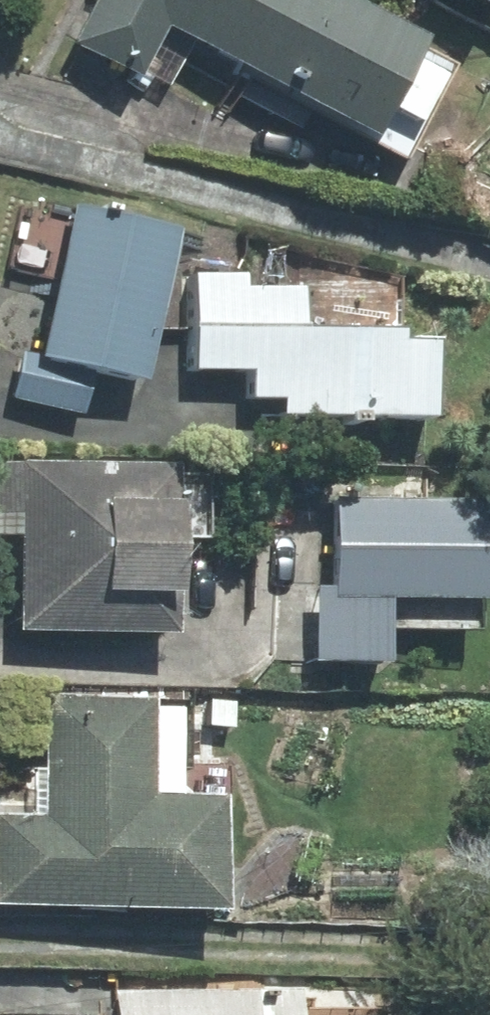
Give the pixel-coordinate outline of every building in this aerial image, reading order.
[(228,86),(273,0),(102,0),(80,41),(172,89),(186,64),(228,86)] [(228,86),(304,127),(314,107),(409,157),(458,64),(428,49),(433,39),(357,0),(273,0),(228,86)] [(81,206),(48,353),(150,376),(183,228),(81,206)] [(248,275),(199,274),(199,371),(253,371),(253,398),(287,398),(287,413),(439,414),(440,340),(407,340),(408,330),(307,330),(307,288),(248,288),(248,275)] [(95,371),(27,355),(17,395),(86,411),(95,371)] [(181,467),(0,463),(0,532),(30,533),(28,625),(181,628),(182,590),(189,590),(191,500),(180,500),(181,467)] [(338,498),(336,586),(336,595),(398,596),(397,628),(485,630),(486,594),(489,595),(489,501),(338,498)] [(398,596),(336,595),(336,586),(320,586),(319,659),(397,661),(397,628),(398,596)] [(2,818),(1,899),(226,902),(227,799),(184,798),(185,712),(156,711),(156,700),(54,699),(53,819),(2,818)] [(126,995),(127,1014),(384,1014),(384,1009),(305,1010),(305,992),(126,995)]
